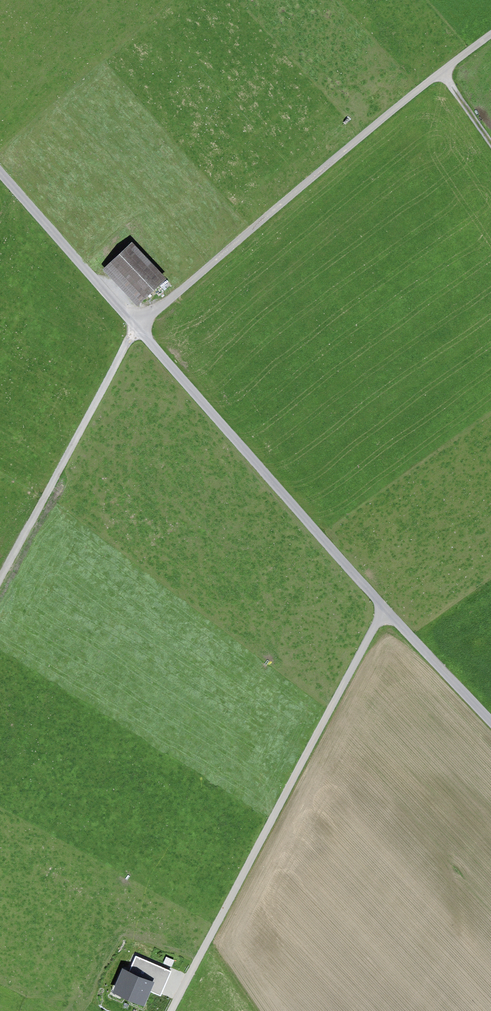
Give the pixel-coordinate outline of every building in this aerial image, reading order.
[(166,280),(132,244),(103,271),(138,307),(166,280)] [(165,993),(175,968),(139,952),(133,967),(125,964),(115,989),(148,1003),(154,988),(165,993)]
